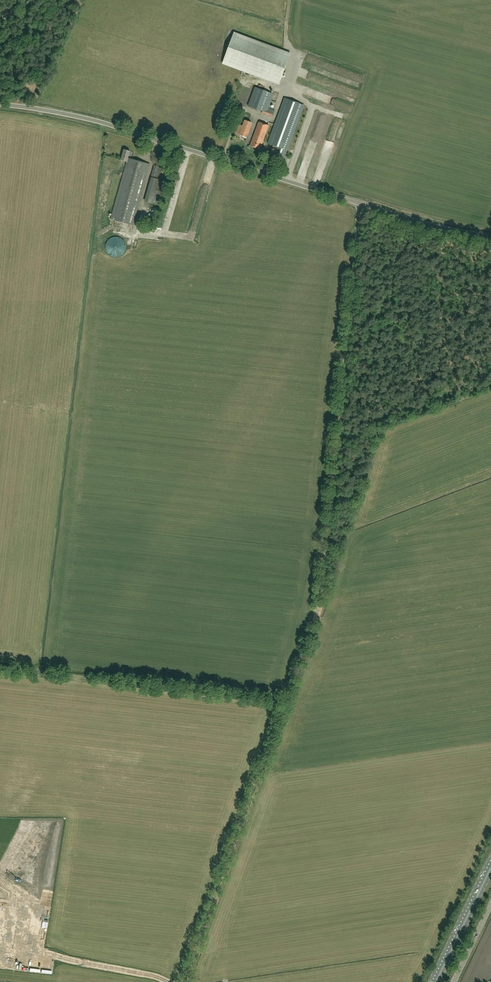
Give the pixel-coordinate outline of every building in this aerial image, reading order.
[(234,33),(222,63),(243,71),(278,84),(290,54),(234,33)] [(243,99),(241,105),(248,107),(248,106),(262,111),(262,113),(272,117),(275,110),(268,108),(270,103),(275,105),(276,102),(271,100),(274,94),(255,87),(250,101),(243,99)] [(277,147),(274,156),(284,160),(304,105),(285,98),(275,125),(268,143),(277,147)] [(235,134),(246,138),(252,122),(249,121),(252,114),(243,111),(235,134)] [(252,140),(250,146),(260,150),(260,149),(261,149),(262,146),(269,126),(268,125),(259,122),(252,140)] [(127,162),(111,219),(133,225),(150,164),(132,159),(132,160),(128,159),(130,151),(124,149),(121,160),(127,162)] [(308,150),(301,176),(308,178),(315,152),(308,150)] [(151,177),(159,180),(162,168),(154,166),(151,177)] [(107,252),(108,253),(108,254),(110,256),(111,256),(113,257),(116,257),(119,257),(122,256),(124,254),(125,252),(126,250),(126,246),(126,243),(125,241),(123,239),(121,238),(119,237),(116,237),(112,237),(110,239),(108,240),(107,242),(106,244),(106,246),(106,248),(106,250),(107,252)]
